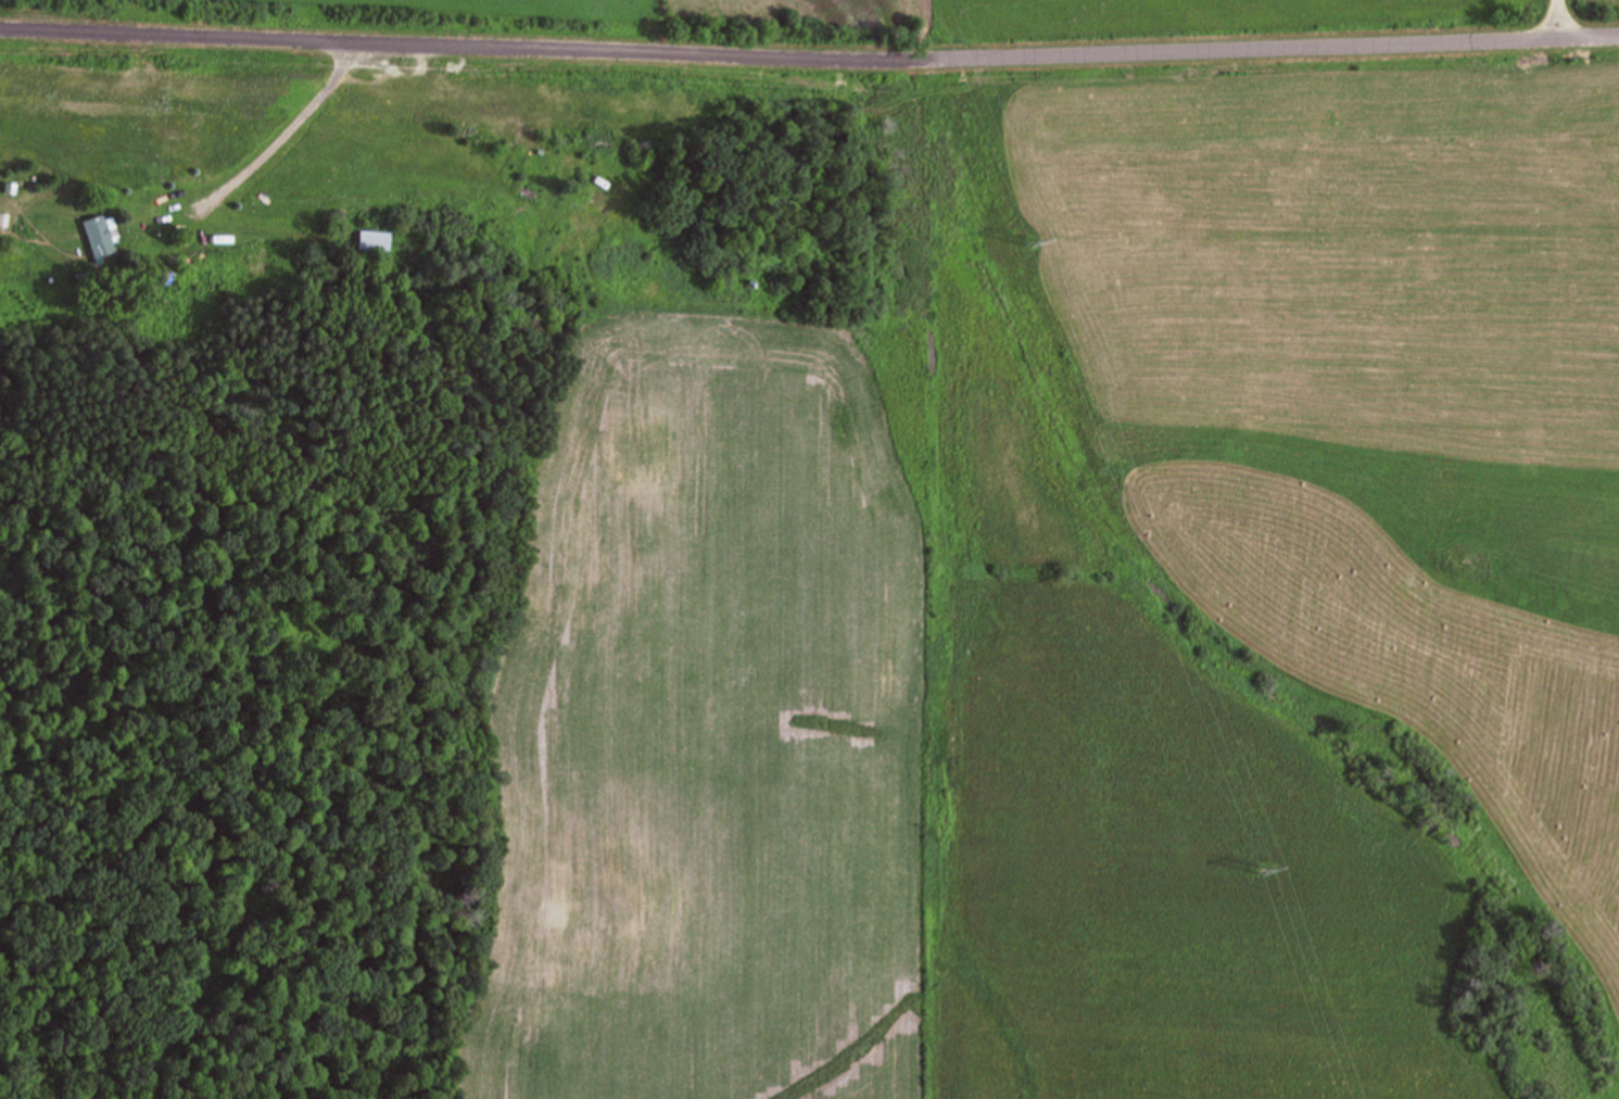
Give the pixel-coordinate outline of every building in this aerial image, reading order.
[(108,213),(85,221),(97,259),(121,252),(108,213)] [(393,251),(393,231),(360,231),(360,251),(393,251)]
